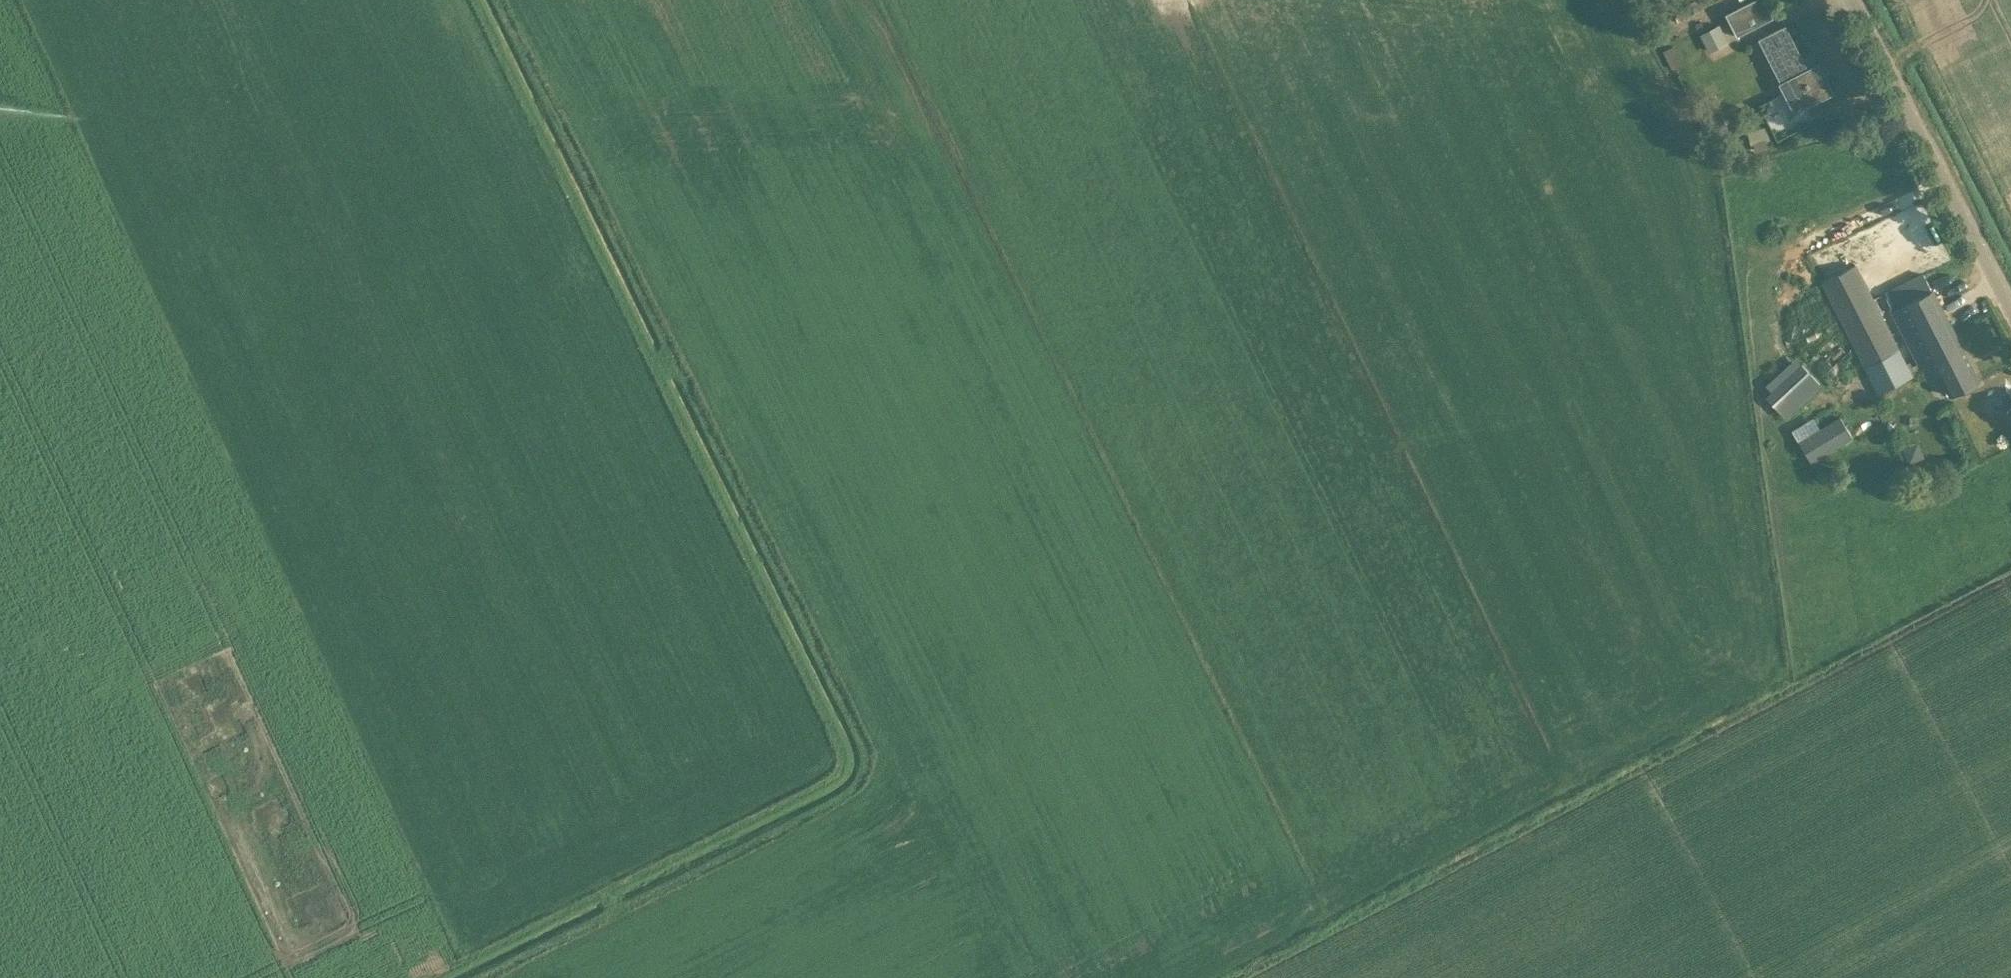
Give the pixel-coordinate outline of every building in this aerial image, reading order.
[(1772,17),(1763,0),(1751,0),(1725,14),(1737,36),(1772,17)] [(1719,24),(1703,33),(1701,34),(1700,35),(1709,52),(1728,42),(1719,24)] [(1795,112),(1801,109),(1834,92),(1819,62),(1808,68),(1786,24),(1768,33),(1759,37),(1781,81),(1779,82),(1795,112)] [(1673,68),(1683,63),(1674,45),(1664,50),(1673,68)] [(1754,143),(1768,140),(1770,139),(1767,126),(1747,130),(1751,144),(1754,143)] [(1900,349),(1897,344),(1874,298),(1857,264),(1820,282),(1863,368),(1874,362),(1900,349)] [(1910,361),(1906,363),(1907,365),(1896,370),(1901,381),(1922,372),(1926,380),(1938,374),(1949,396),(1980,380),(1933,288),(1932,289),(1924,273),(1885,293),(1892,308),(1891,309),(1906,339),(1904,340),(1907,346),(1908,345),(1917,362),(1913,365),(1910,361)] [(1767,397),(1785,416),(1821,383),(1802,363),(1772,391),(1767,397)] [(1832,421),(1797,442),(1811,464),(1845,444),(1832,421)]
